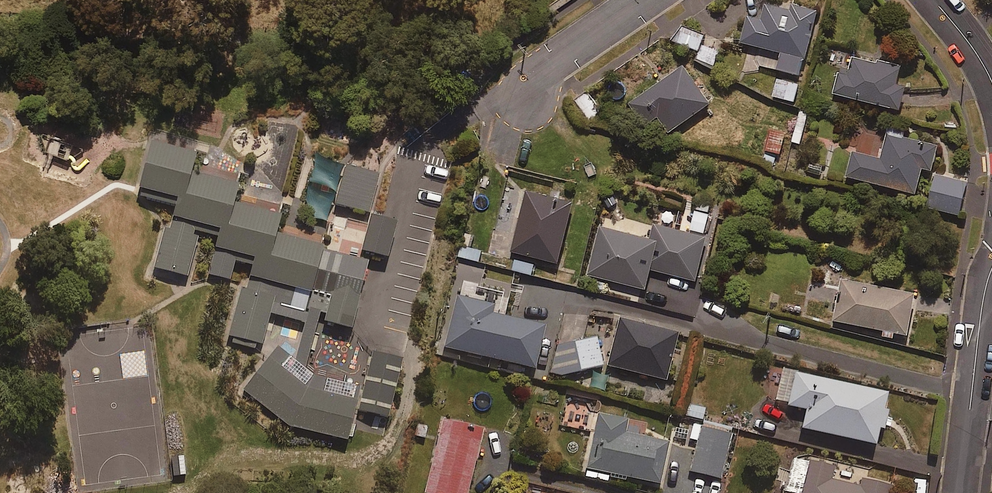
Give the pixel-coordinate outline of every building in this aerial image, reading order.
[(789,9),(765,3),(761,20),(747,16),(741,41),(781,51),(777,69),(800,75),(816,10),(791,4),(789,9)] [(704,35),(681,25),(675,40),(697,50),(704,35)] [(723,49),(703,41),(695,63),(714,71),(723,49)] [(900,66),(853,55),(849,70),(841,68),(835,93),(899,108),(905,86),(895,84),(900,66)] [(709,102),(682,65),(630,103),(657,140),(709,102)] [(798,83),(777,78),(773,96),(794,101),(798,83)] [(785,133),(772,129),(766,149),(779,153),(785,133)] [(937,146),(887,133),(881,158),(853,151),(847,176),(916,193),(922,167),(931,169),(937,146)] [(195,155),(149,144),(138,189),(141,190),(139,197),(174,206),(168,230),(163,229),(153,269),(157,270),(156,276),(181,282),(182,278),(188,280),(199,234),(216,239),(206,275),(231,282),(235,264),(250,268),(245,289),(240,288),(228,337),(233,338),(232,342),(254,348),(255,344),(261,346),(270,314),(304,324),(294,362),(277,348),(243,390),(289,428),(345,441),(358,386),(313,376),(304,370),(319,314),(324,315),(322,323),(351,330),(369,261),(322,249),(323,245),(278,233),(283,214),(235,202),(239,185),(191,173),(195,155)] [(379,174),(345,165),(334,205),(368,214),(379,174)] [(967,181),(935,173),(927,207),(959,214),(967,181)] [(572,202),(526,191),(512,251),(558,262),(572,202)] [(692,212),(687,232),(654,224),(651,239),(600,227),(588,275),(645,288),(650,269),(698,281),(708,237),(703,236),(708,215),(692,212)] [(396,223),(369,216),(360,252),(386,259),(396,223)] [(472,235),(464,233),(459,256),(479,261),(481,250),(470,248),(472,235)] [(915,292),(842,278),(834,320),(907,334),(915,292)] [(490,305),(455,296),(442,347),(533,369),(543,327),(488,314),(490,305)] [(676,334),(618,320),(607,366),(664,380),(676,334)] [(602,366),(595,338),(574,343),(576,352),(550,357),(555,377),(602,366)] [(402,360),(372,353),(357,412),(387,419),(402,360)] [(885,394),(782,370),(774,403),(805,410),(801,429),(878,446),(886,411),(881,410),(885,394)] [(626,420),(597,414),(584,477),(606,481),(608,474),(659,484),(667,443),(623,434),(626,420)] [(443,419),(424,492),(466,492),(482,429),(443,419)] [(731,434),(701,427),(690,472),(720,479),(731,434)] [(798,459),(791,492),(889,492),(891,487),(861,480),(859,488),(831,481),(834,467),(798,459)]
